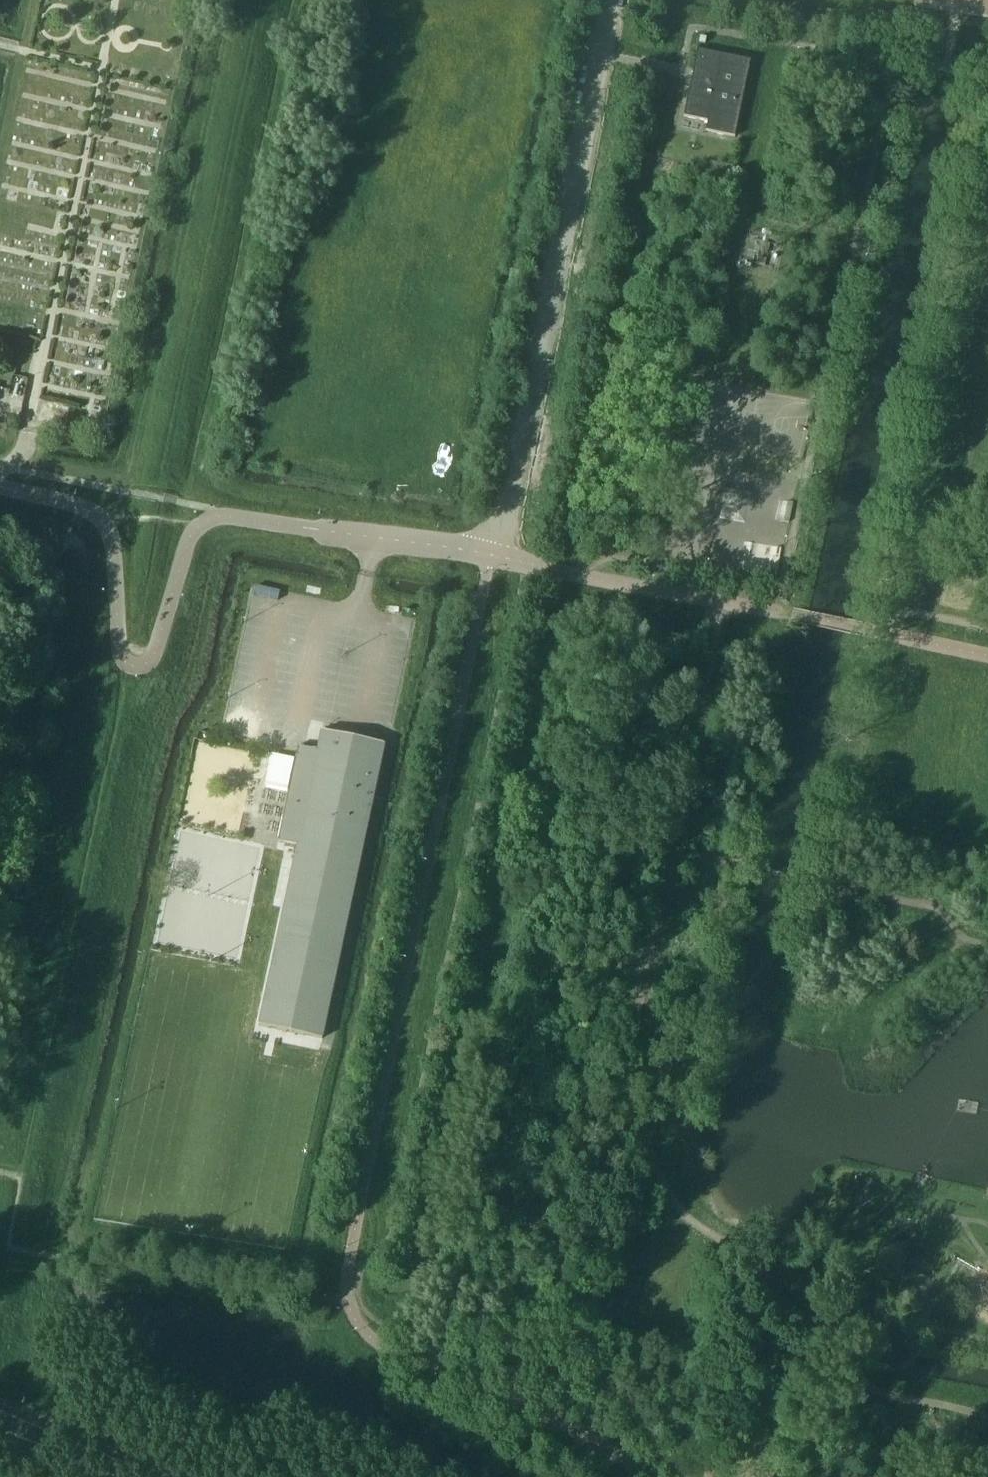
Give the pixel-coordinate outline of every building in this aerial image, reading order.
[(750,61),(697,51),(684,117),(708,122),(706,131),(734,137),(750,61)] [(322,1039),(385,744),(322,731),(318,750),(298,746),(277,842),(297,846),(259,1026),(322,1039)]
